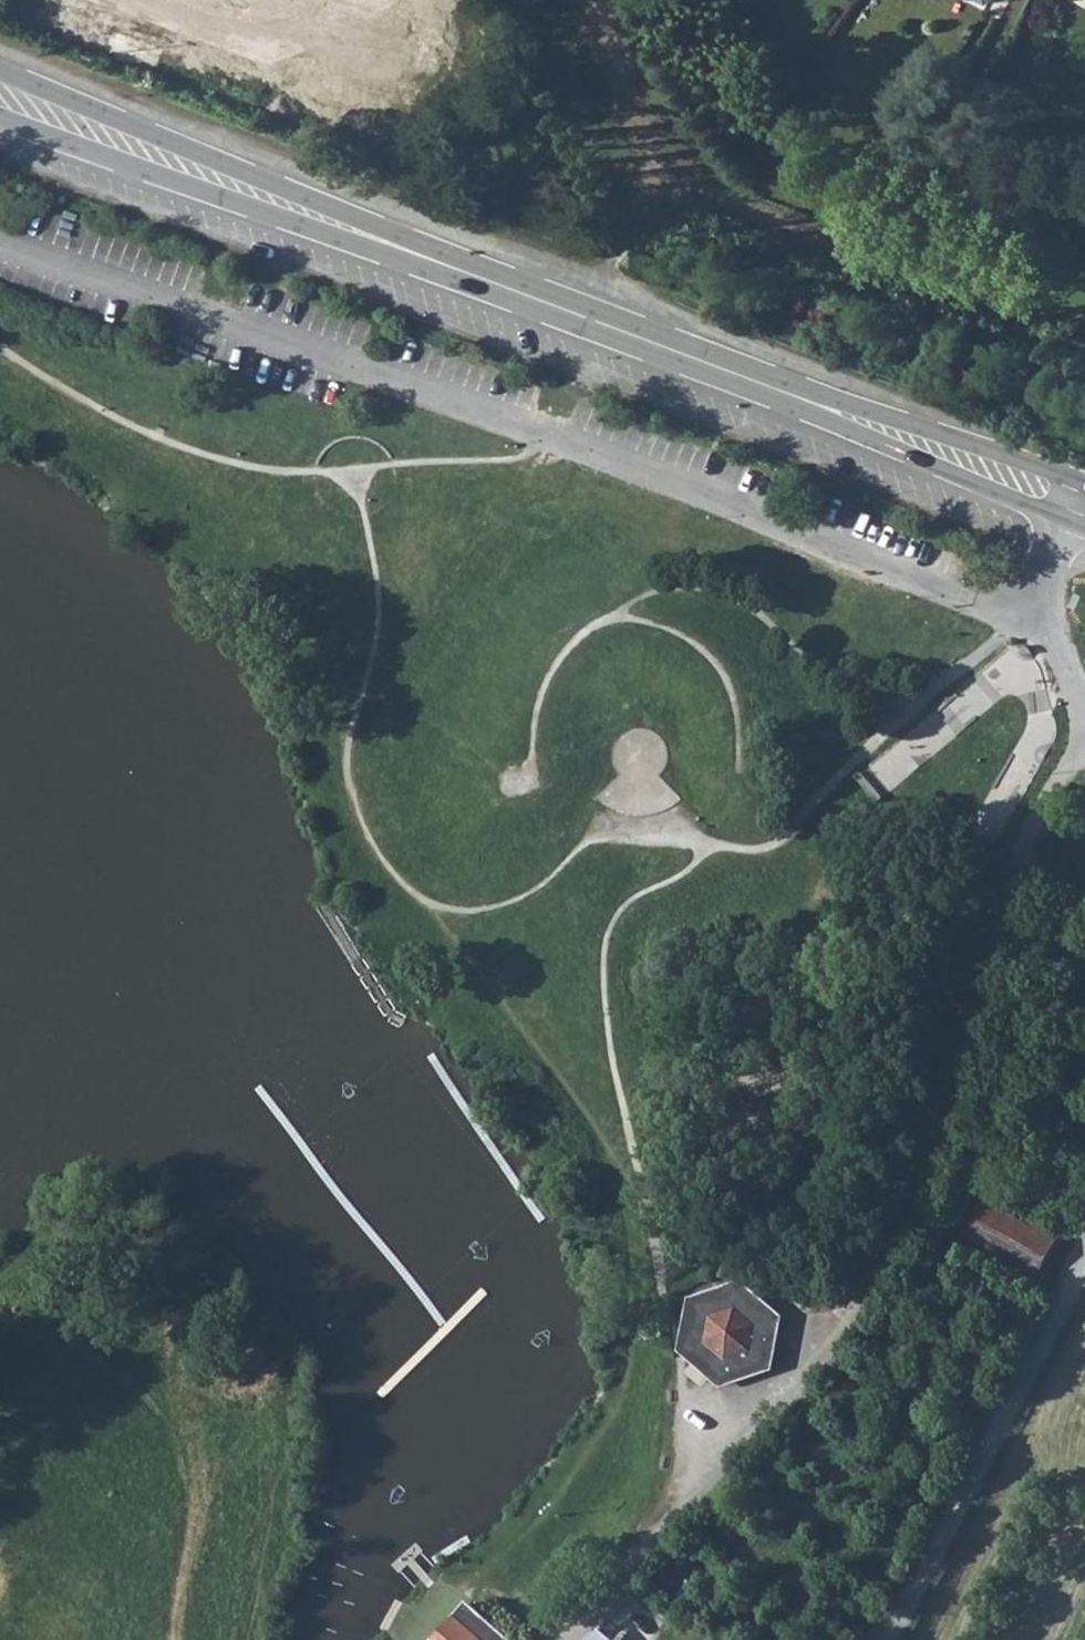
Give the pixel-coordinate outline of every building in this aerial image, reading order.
[(979,1206),(965,1239),(1038,1274),(1053,1243),(979,1206)] [(695,1308),(687,1362),(723,1391),(771,1373),(780,1323),(742,1291),(740,1291),(695,1308)] [(442,1639),(510,1639),(473,1606),(442,1639)] [(582,1639),(611,1639),(594,1626),(582,1639)]
